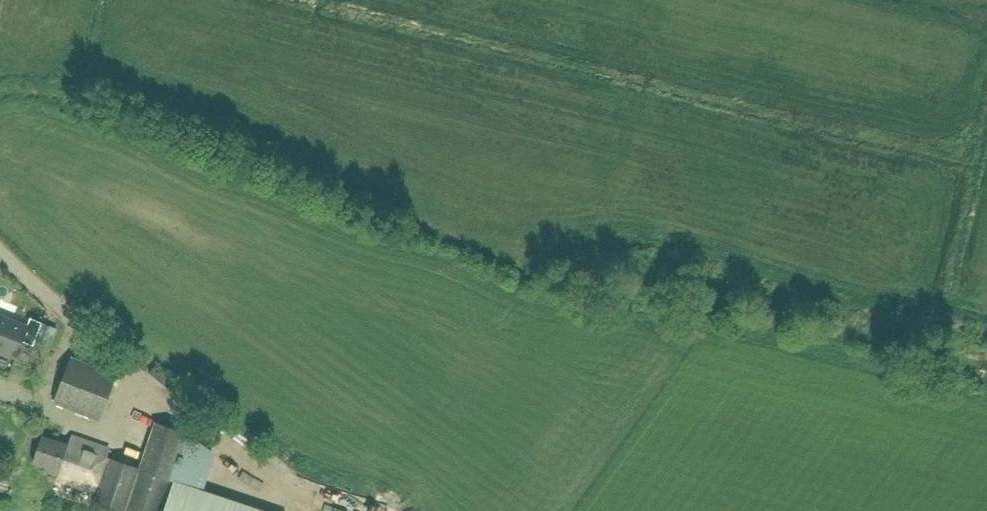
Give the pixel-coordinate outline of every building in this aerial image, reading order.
[(0,315),(0,351),(16,357),(22,341),(33,345),(42,322),(30,318),(27,326),(0,315)] [(98,419),(116,374),(72,357),(54,401),(98,419)] [(149,373),(172,391),(179,382),(155,364),(149,373)] [(33,462),(45,466),(43,471),(57,476),(56,479),(94,492),(97,484),(100,485),(92,509),(97,510),(268,510),(197,487),(209,450),(189,434),(155,422),(140,468),(106,457),(108,450),(72,437),(69,445),(42,436),(33,462)]
